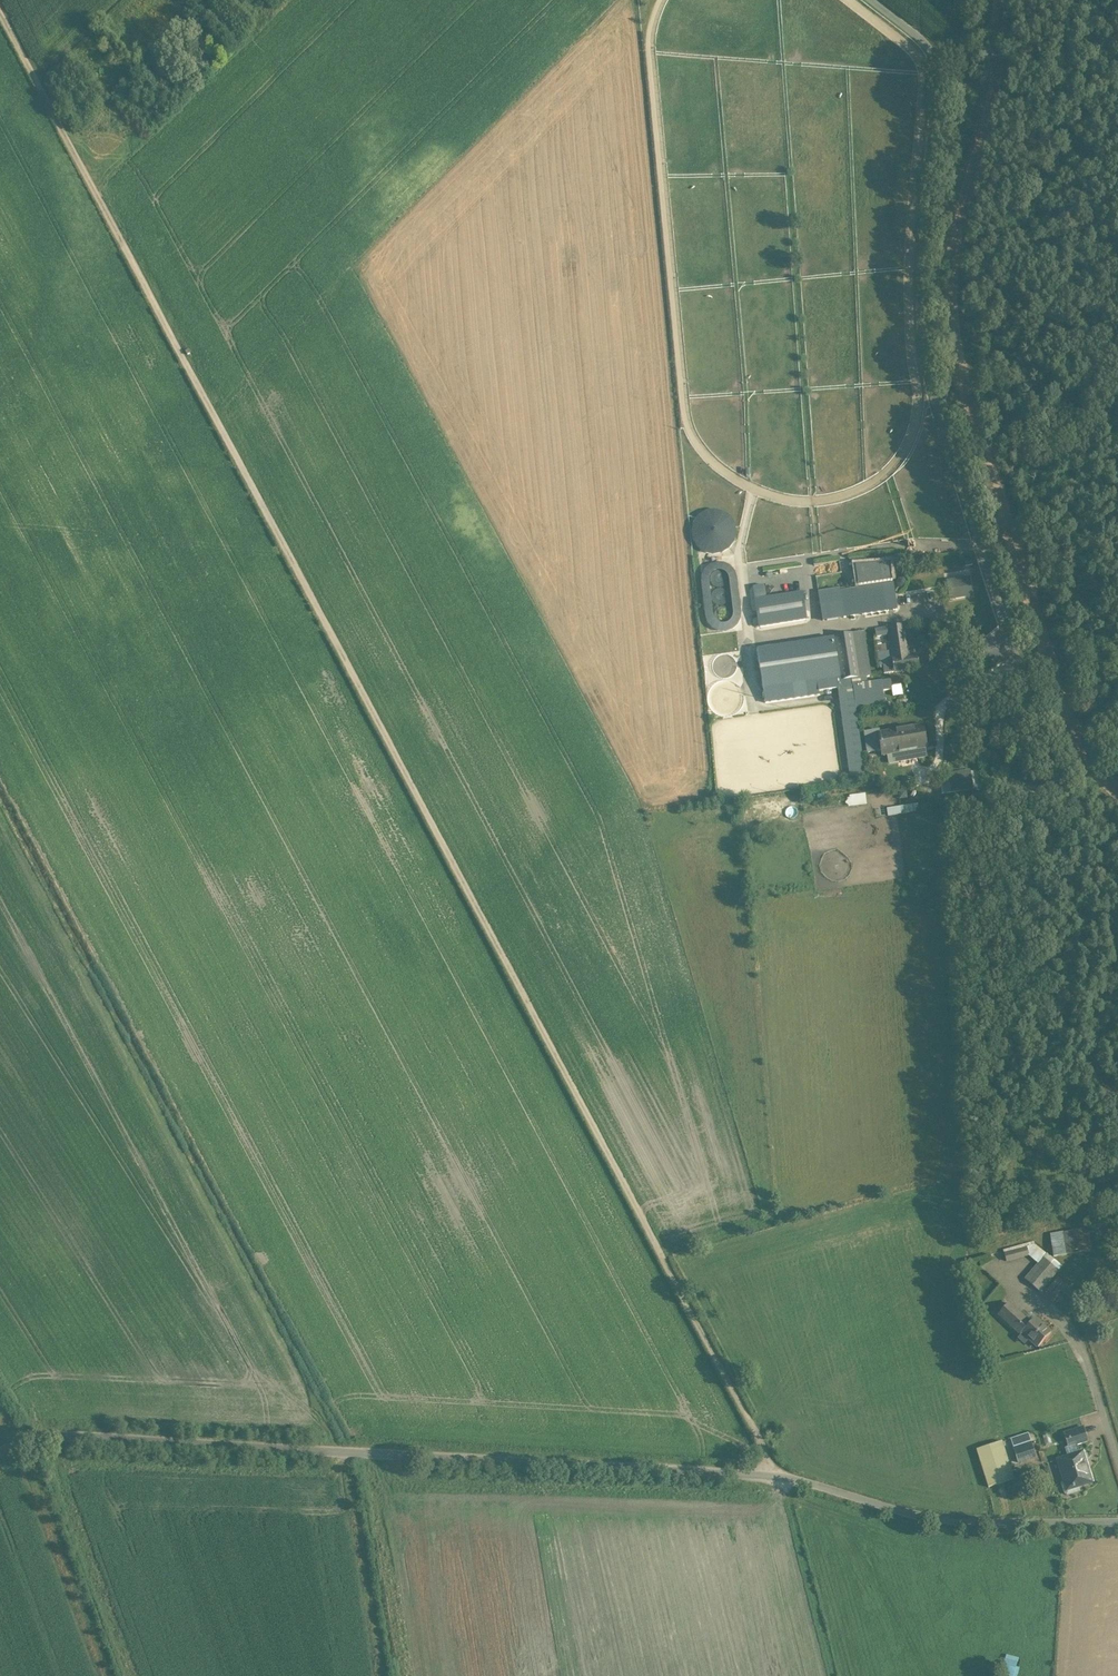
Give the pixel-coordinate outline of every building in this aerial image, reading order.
[(108,222),(100,226),(112,248),(119,244),(108,222)] [(732,513),(692,515),(694,553),(735,551),(732,513)] [(708,562),(700,562),(709,635),(716,634),(708,562)] [(818,573),(834,571),(833,563),(823,564),(824,568),(817,569),(818,573)] [(967,588),(949,590),(950,601),(969,599),(967,588)] [(753,598),(756,627),(808,621),(806,606),(804,592),(753,598)] [(883,596),(853,601),(855,616),(885,612),(883,596)] [(818,601),(822,621),(844,617),(840,597),(818,601)] [(912,625),(887,629),(891,654),(901,653),(901,651),(916,648),(912,625)] [(867,632),(858,634),(864,672),(873,671),(872,668),(867,632)] [(835,639),(841,678),(842,682),(843,681),(865,678),(864,672),(858,634),(835,637),(835,639)] [(835,639),(757,650),(765,701),(819,693),(841,690),(840,682),(829,684),(829,680),(841,678),(835,639)] [(916,648),(901,651),(901,653),(891,654),(893,665),(894,673),(919,669),(918,656),(917,656),(916,648)] [(872,668),(873,671),(873,677),(894,673),(893,665),(872,668)] [(865,678),(843,681),(844,688),(866,685),(865,678)] [(923,727),(905,730),(908,752),(926,749),(923,727)] [(905,730),(879,735),(882,756),(908,752),(905,730)] [(971,775),(949,777),(951,794),(973,791),(971,775)] [(867,804),(865,793),(846,796),(848,807),(867,804)] [(914,804),(886,809),(888,816),(916,812),(914,804)] [(1090,1231),(1076,1233),(1079,1255),(1093,1252),(1090,1231)] [(1079,1255),(1076,1233),(1064,1235),(1067,1256),(1079,1255)] [(1035,1247),(1004,1255),(1006,1262),(1028,1256),(1039,1265),(1043,1259),(1046,1256),(1035,1247)] [(1039,1265),(1025,1281),(1040,1293),(1058,1272),(1043,1259),(1039,1265)] [(1058,1280),(1052,1287),(1056,1290),(1062,1283),(1058,1280)] [(1060,1302),(1048,1291),(1043,1297),(1056,1307),(1060,1302)] [(1030,1324),(1008,1304),(998,1315),(1021,1336),(1022,1334),(1030,1324)] [(1050,1334),(1035,1320),(1030,1324),(1022,1334),(1038,1348),(1050,1334)] [(1083,1428),(1064,1434),(1069,1448),(1088,1442),(1083,1428)] [(1013,1479),(1001,1442),(975,1450),(987,1487),(1013,1479)] [(1031,1445),(1014,1450),(1018,1463),(1035,1458),(1031,1445)] [(1083,1453),(1057,1461),(1064,1482),(1060,1483),(1064,1495),(1067,1496),(1081,1492),(1079,1487),(1091,1483),(1085,1464),(1086,1463),(1083,1453)] [(1020,1658),(1003,1654),(999,1674),(1011,1675),(1016,1675),(1020,1658)]
